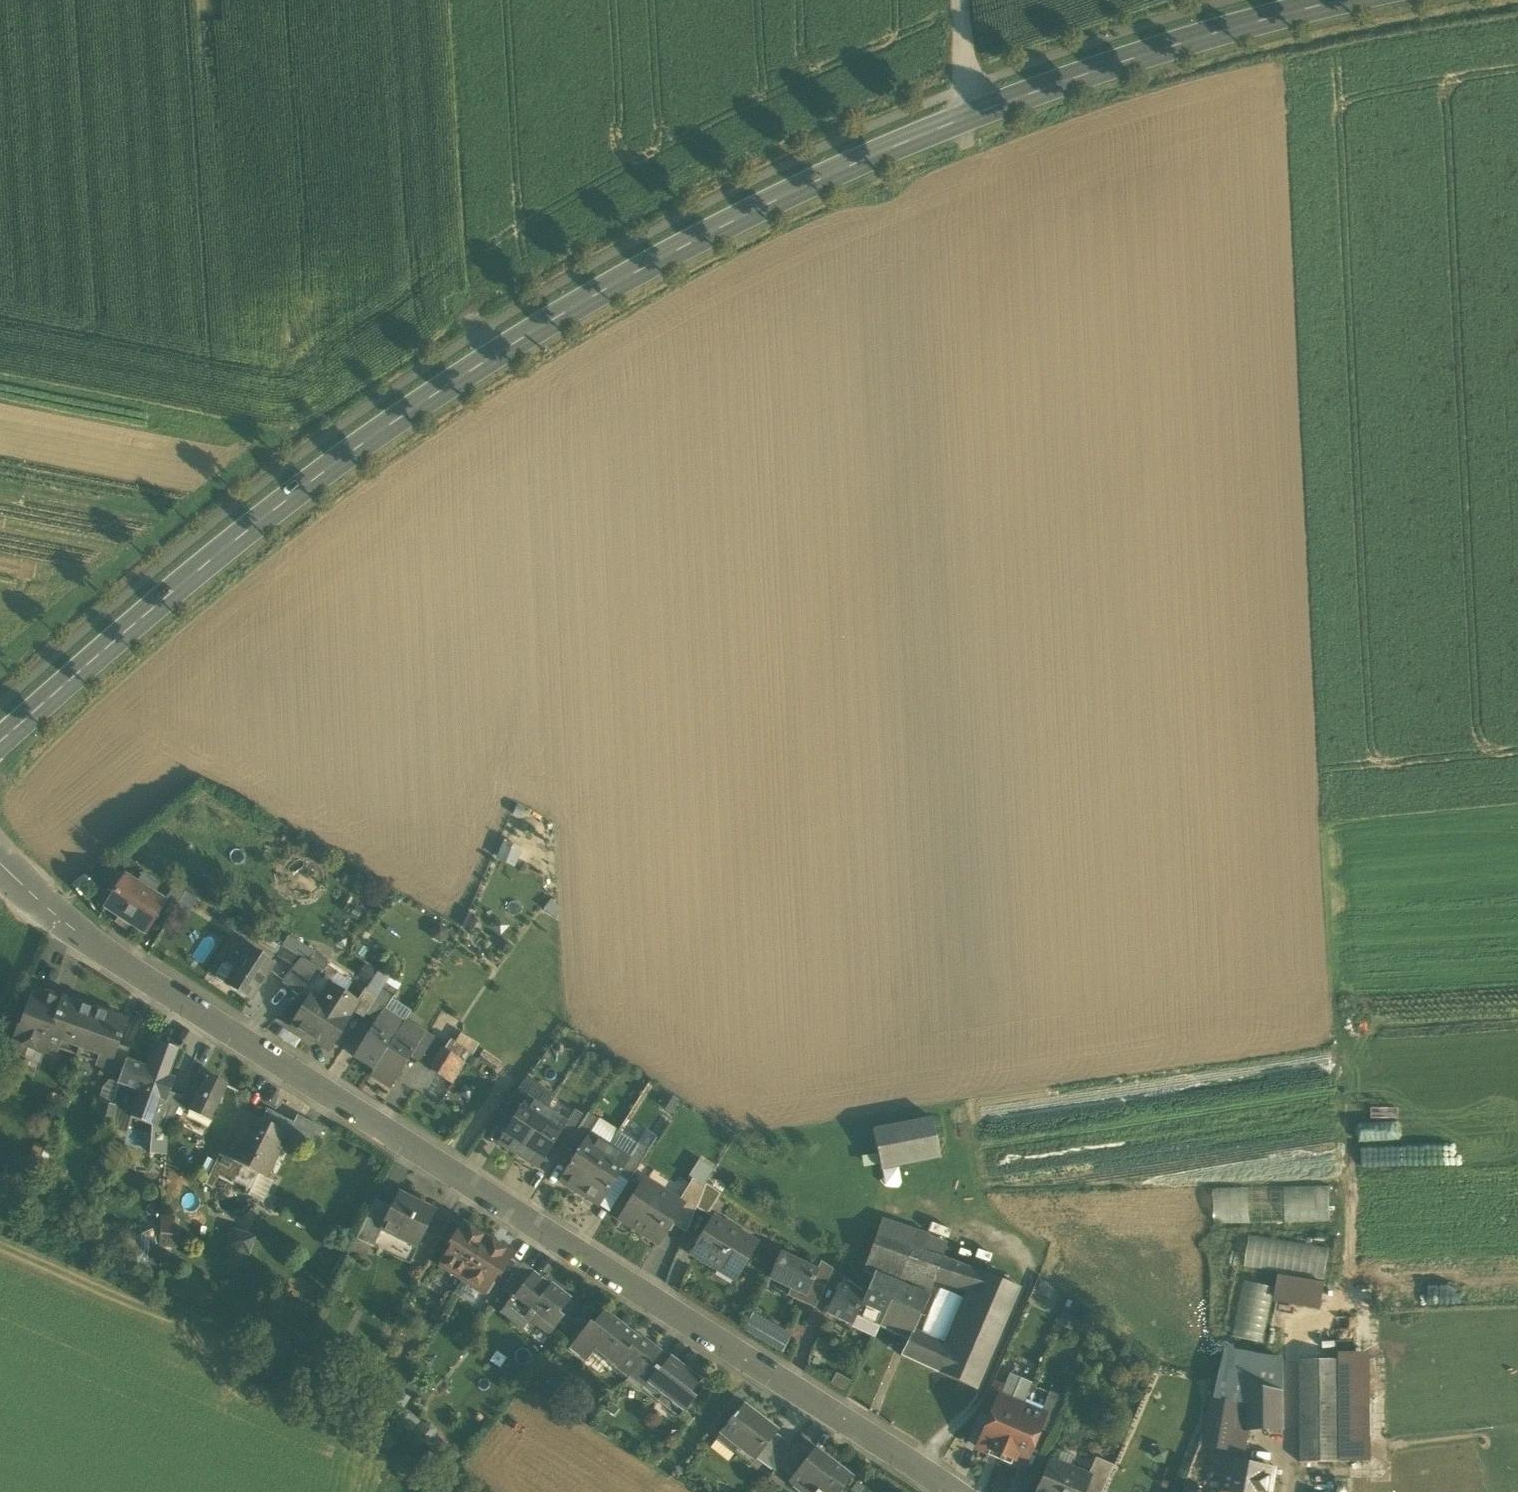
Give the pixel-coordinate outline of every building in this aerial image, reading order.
[(503,842),(495,860),(514,868),(522,850),(503,842)] [(143,873),(136,884),(154,895),(161,884),(143,873)] [(71,885),(81,896),(94,885),(85,874),(71,885)] [(105,907),(146,933),(153,921),(165,902),(164,901),(154,895),(136,884),(125,876),(105,907)] [(178,904),(185,892),(173,886),(167,897),(178,904)] [(185,892),(178,904),(173,913),(186,920),(198,899),(185,892)] [(153,921),(164,928),(173,913),(178,904),(167,897),(164,901),(165,902),(153,921)] [(469,914),(462,930),(471,934),(478,918),(469,914)] [(448,929),(439,925),(431,930),(432,939),(440,943),(448,938),(448,929)] [(281,947),(302,959),(308,962),(313,954),(314,952),(288,936),(281,947)] [(276,957),(294,969),(302,959),(281,947),(276,957)] [(249,1000),(250,1001),(274,965),(252,951),(246,961),(233,953),(226,964),(234,970),(225,984),(249,1000)] [(308,962),(323,971),(324,971),(327,967),(326,961),(313,954),(308,962)] [(280,1016),(294,1024),(304,1009),(307,1010),(313,1000),(302,992),(323,971),(308,962),(302,959),(294,969),(282,983),(298,997),(280,1016)] [(234,970),(226,964),(224,963),(215,978),(225,984),(234,970)] [(378,970),(366,990),(377,997),(385,984),(389,978),(378,970)] [(329,985),(344,995),(352,983),(337,973),(329,985)] [(385,984),(377,997),(366,1015),(376,1022),(383,1010),(384,1009),(385,1009),(392,999),(397,991),(385,984)] [(291,1028),(328,1051),(353,1012),(358,1004),(356,1003),(344,995),(329,985),(320,999),(316,996),(313,1000),(307,1010),(304,1009),(294,1024),(291,1028)] [(364,1018),(366,1015),(377,997),(366,990),(365,989),(356,1003),(358,1004),(353,1012),(364,1018)] [(42,1053),(45,1045),(53,1021),(42,1018),(50,995),(33,993),(23,1020),(22,1020),(13,1043),(14,1043),(21,1052),(31,1055),(42,1053)] [(42,1018),(53,1021),(62,999),(50,995),(42,1018)] [(61,1044),(79,1051),(94,1010),(62,999),(53,1021),(45,1045),(59,1050),(61,1044)] [(411,1011),(392,999),(385,1009),(384,1009),(383,1010),(404,1023),(406,1020),(411,1011)] [(127,1022),(94,1010),(79,1051),(98,1058),(96,1064),(110,1069),(119,1045),(127,1022)] [(354,1057),(375,1069),(398,1031),(404,1023),(383,1010),(376,1022),(354,1057)] [(11,1045),(14,1043),(13,1043),(22,1020),(10,1016),(0,1041),(0,1042),(11,1045)] [(435,1038),(406,1020),(404,1023),(398,1031),(419,1044),(421,1041),(427,1045),(425,1048),(428,1049),(435,1038)] [(419,1044),(398,1031),(375,1069),(371,1076),(391,1089),(412,1055),(419,1044)] [(455,1043),(468,1051),(473,1054),(479,1044),(461,1033),(455,1043)] [(444,1050),(462,1062),(468,1051),(455,1043),(451,1041),(444,1050)] [(118,1083),(117,1085),(139,1093),(130,1118),(151,1126),(152,1126),(160,1102),(166,1104),(170,1094),(175,1078),(170,1076),(179,1051),(157,1043),(148,1068),(127,1060),(118,1083)] [(77,1057),(79,1051),(61,1044),(59,1050),(77,1057)] [(428,1049),(425,1048),(419,1044),(412,1055),(420,1061),(428,1049)] [(110,1069),(121,1073),(130,1049),(119,1045),(110,1069)] [(430,1071),(450,1084),(462,1062),(444,1050),(438,1060),(430,1071)] [(502,1062),(484,1050),(477,1060),(495,1072),(502,1062)] [(79,1051),(77,1057),(96,1064),(98,1058),(79,1051)] [(188,1112),(210,1123),(228,1087),(206,1076),(198,1091),(188,1112)] [(526,1099),(546,1111),(556,1096),(526,1078),(516,1092),(526,1099)] [(101,1105),(112,1107),(117,1092),(117,1085),(118,1083),(110,1080),(102,1088),(98,1104),(101,1105)] [(177,1106),(188,1112),(198,1091),(185,1084),(180,1097),(177,1106)] [(501,1113),(512,1120),(526,1099),(516,1092),(501,1113)] [(680,1102),(667,1093),(658,1106),(672,1115),(680,1102)] [(180,1097),(170,1094),(166,1104),(160,1102),(152,1126),(168,1132),(177,1106),(180,1097)] [(498,1143),(518,1155),(546,1111),(526,1099),(512,1120),(498,1143)] [(96,1125),(111,1127),(115,1108),(112,1107),(101,1105),(96,1125)] [(290,1135),(289,1135),(268,1124),(241,1110),(219,1155),(239,1164),(258,1175),(268,1179),(288,1139),(290,1135)] [(566,1124),(546,1111),(518,1155),(539,1168),(555,1142),(566,1124)] [(565,1148),(568,1144),(585,1117),(574,1111),(566,1124),(555,1142),(565,1148)] [(274,1113),(268,1124),(289,1135),(294,1124),(293,1124),(274,1113)] [(587,1113),(585,1117),(568,1144),(578,1151),(589,1134),(590,1134),(598,1120),(587,1113)] [(288,1139),(312,1151),(323,1129),(297,1116),(293,1124),(294,1124),(289,1135),(290,1135),(288,1139)] [(880,1165),(881,1170),(940,1158),(932,1118),(873,1130),(878,1153),(880,1165)] [(609,1147),(619,1131),(599,1119),(598,1120),(590,1134),(609,1147)] [(168,1132),(152,1126),(151,1126),(151,1133),(154,1133),(151,1154),(166,1155),(168,1132)] [(637,1145),(648,1152),(657,1137),(646,1130),(638,1143),(637,1145)] [(637,1145),(638,1143),(619,1131),(609,1147),(628,1159),(637,1145)] [(559,1181),(579,1194),(609,1147),(590,1134),(589,1134),(578,1151),(559,1181)] [(619,1176),(629,1182),(648,1152),(637,1145),(628,1159),(629,1159),(619,1176)] [(628,1159),(609,1147),(579,1194),(599,1207),(619,1176),(629,1159),(628,1159)] [(880,1165),(878,1153),(861,1156),(863,1168),(880,1165)] [(235,1182),(232,1181),(239,1164),(219,1155),(205,1185),(213,1189),(218,1179),(233,1186),(235,1182)] [(688,1177),(692,1180),(704,1187),(705,1184),(714,1170),(699,1161),(688,1177)] [(235,1182),(250,1191),(258,1175),(239,1164),(232,1181),(235,1182)] [(258,1175),(250,1191),(247,1195),(263,1204),(274,1183),(268,1179),(258,1175)] [(619,1176),(599,1207),(610,1213),(629,1182),(619,1176)] [(673,1220),(687,1230),(696,1209),(704,1187),(692,1180),(678,1202),(682,1205),(673,1220)] [(696,1209),(708,1216),(721,1194),(705,1184),(704,1187),(696,1209)] [(620,1220),(658,1244),(673,1220),(682,1205),(678,1202),(667,1196),(665,1200),(642,1185),(620,1220)] [(1331,1185),(1216,1188),(1217,1221),(1332,1217),(1331,1185)] [(401,1240),(417,1248),(436,1211),(399,1192),(391,1207),(380,1230),(382,1231),(382,1230),(402,1239),(401,1240)] [(370,1245),(374,1247),(382,1231),(380,1230),(391,1207),(375,1200),(356,1238),(370,1245)] [(175,1218),(161,1216),(160,1225),(158,1248),(177,1250),(179,1227),(174,1226),(175,1218)] [(734,1279),(735,1280),(751,1254),(745,1251),(751,1240),(713,1217),(705,1229),(708,1231),(693,1255),(717,1269),(719,1266),(736,1276),(734,1279)] [(439,1239),(452,1248),(458,1238),(455,1237),(462,1225),(450,1218),(439,1239)] [(912,1288),(930,1296),(934,1278),(942,1258),(923,1252),(928,1237),(881,1221),(863,1271),(873,1275),(874,1274),(912,1290),(912,1288)] [(439,1264),(462,1279),(488,1239),(484,1236),(481,1237),(477,1234),(476,1231),(463,1223),(462,1225),(455,1237),(458,1238),(452,1248),(449,1252),(447,1251),(445,1251),(438,1262),(439,1264)] [(158,1248),(160,1225),(137,1236),(133,1273),(155,1275),(158,1248)] [(257,1235),(233,1228),(226,1249),(250,1257),(257,1235)] [(691,1253),(693,1255),(708,1231),(705,1229),(691,1253)] [(382,1231),(374,1247),(410,1263),(417,1248),(401,1240),(402,1239),(382,1230),(382,1231)] [(1249,1236),(1246,1264),(1328,1272),(1331,1244),(1249,1236)] [(947,1243),(928,1237),(923,1252),(942,1258),(947,1243)] [(351,1248),(366,1255),(370,1245),(356,1238),(351,1248)] [(492,1241),(488,1239),(462,1279),(486,1294),(488,1294),(495,1284),(494,1282),(492,1281),(495,1276),(500,1268),(503,1269),(510,1257),(512,1254),(500,1246),(497,1247),(493,1244),(492,1241)] [(758,1244),(751,1240),(745,1251),(751,1254),(758,1244)] [(796,1290),(807,1296),(819,1271),(816,1270),(780,1253),(768,1277),(796,1290)] [(495,1276),(507,1284),(519,1268),(522,1264),(510,1257),(503,1269),(500,1268),(495,1276)] [(181,1260),(160,1258),(160,1267),(180,1269),(181,1260)] [(948,1283),(955,1263),(942,1258),(934,1278),(948,1283)] [(972,1259),(968,1268),(985,1275),(989,1266),(972,1259)] [(804,1304),(815,1308),(833,1269),(821,1262),(816,1270),(819,1271),(807,1296),(804,1304)] [(974,1292),(963,1317),(1000,1334),(1020,1288),(1017,1287),(985,1275),(968,1268),(955,1263),(948,1283),(974,1292)] [(717,1269),(734,1279),(736,1276),(719,1266),(717,1269)] [(529,1275),(519,1268),(507,1284),(502,1290),(511,1297),(529,1275)] [(873,1275),(866,1292),(890,1303),(879,1327),(908,1340),(909,1340),(913,1331),(930,1296),(912,1288),(912,1290),(874,1274),(873,1275)] [(532,1317),(551,1332),(563,1317),(559,1314),(570,1299),(542,1278),(538,1283),(529,1275),(511,1297),(499,1313),(520,1329),(528,1319),(530,1321),(532,1317)] [(1280,1278),(1276,1300),(1321,1308),(1325,1285),(1280,1278)] [(1264,1341),(1276,1286),(1245,1279),(1233,1335),(1264,1341)] [(856,1316),(879,1327),(890,1303),(866,1292),(864,1296),(840,1285),(826,1314),(851,1326),(856,1316)] [(804,1304),(807,1296),(796,1290),(792,1298),(804,1304)] [(1071,1331),(1081,1308),(1068,1298),(1057,1325),(1071,1331)] [(594,1350),(618,1369),(638,1344),(617,1328),(620,1324),(603,1311),(594,1323),(591,1321),(570,1348),(586,1361),(594,1350)] [(753,1313),(744,1331),(760,1338),(759,1340),(783,1353),(791,1336),(753,1313)] [(856,1316),(851,1326),(875,1337),(879,1327),(856,1316)] [(963,1317),(958,1329),(995,1346),(1000,1334),(963,1317)] [(976,1391),(995,1346),(958,1329),(951,1347),(939,1374),(976,1391)] [(913,1331),(909,1340),(908,1340),(900,1356),(939,1374),(951,1347),(913,1331)] [(629,1378),(632,1373),(652,1349),(649,1347),(646,1351),(638,1344),(618,1369),(629,1378)] [(663,1358),(652,1349),(632,1373),(645,1384),(646,1384),(656,1372),(653,1370),(663,1358)] [(499,1351),(492,1358),(508,1372),(515,1365),(499,1351)] [(1225,1351),(1219,1381),(1255,1387),(1267,1389),(1284,1392),(1283,1362),(1225,1351)] [(673,1405),(684,1414),(696,1398),(690,1394),(701,1381),(680,1365),(677,1369),(663,1358),(653,1370),(656,1372),(646,1384),(645,1384),(642,1388),(659,1402),(664,1395),(675,1402),(673,1405)] [(1299,1360),(1300,1463),(1342,1462),(1342,1461),(1341,1361),(1341,1360),(1299,1360)] [(1365,1361),(1341,1361),(1342,1461),(1366,1461),(1365,1361)] [(851,1381),(836,1373),(830,1384),(844,1392),(851,1381)] [(1004,1387),(1000,1397),(1022,1406),(1031,1384),(1009,1375),(1004,1387)] [(1247,1431),(1251,1431),(1255,1387),(1219,1381),(1212,1411),(1209,1424),(1247,1431)] [(980,1411),(991,1416),(1000,1397),(1004,1387),(993,1382),(980,1411)] [(1251,1431),(1273,1431),(1267,1389),(1255,1387),(1251,1431)] [(411,1397),(397,1389),(388,1403),(402,1411),(411,1397)] [(1284,1392),(1267,1389),(1273,1431),(1285,1430),(1284,1392)] [(1038,1428),(1049,1433),(1063,1400),(1050,1394),(1041,1414),(1044,1415),(1038,1428)] [(680,1418),(684,1414),(673,1405),(675,1402),(664,1395),(659,1402),(680,1418)] [(978,1448),(1000,1457),(1022,1406),(1000,1397),(991,1416),(978,1448)] [(718,1434),(754,1462),(757,1459),(761,1453),(776,1434),(765,1425),(766,1424),(743,1405),(736,1414),(734,1413),(718,1434)] [(1022,1406),(1000,1457),(1022,1467),(1038,1428),(1044,1415),(1041,1414),(1022,1406)] [(400,1421),(412,1432),(419,1423),(421,1422),(408,1410),(400,1421)] [(430,1423),(419,1423),(412,1432),(428,1446),(437,1437),(437,1430),(430,1423)] [(1243,1452),(1247,1431),(1209,1424),(1201,1444),(1243,1452)] [(761,1453),(779,1467),(794,1447),(776,1434),(761,1453)] [(797,1443),(794,1447),(779,1467),(778,1467),(792,1478),(811,1454),(797,1443)] [(1170,1452),(1156,1446),(1151,1459),(1164,1465),(1170,1452)] [(1055,1449),(1050,1461),(1068,1469),(1073,1457),(1055,1449)] [(761,1453),(757,1459),(774,1472),(778,1467),(779,1467),(761,1453)] [(801,1491),(841,1491),(852,1478),(825,1457),(821,1462),(811,1454),(792,1478),(788,1482),(801,1491)] [(1083,1491),(1102,1491),(1113,1466),(1095,1458),(1087,1477),(1089,1478),(1083,1491)] [(1083,1491),(1089,1478),(1087,1477),(1068,1469),(1050,1461),(1037,1491),(1083,1491)] [(1275,1471),(1260,1469),(1259,1471),(1248,1469),(1227,1466),(1223,1491),(1271,1491),(1275,1471)]
